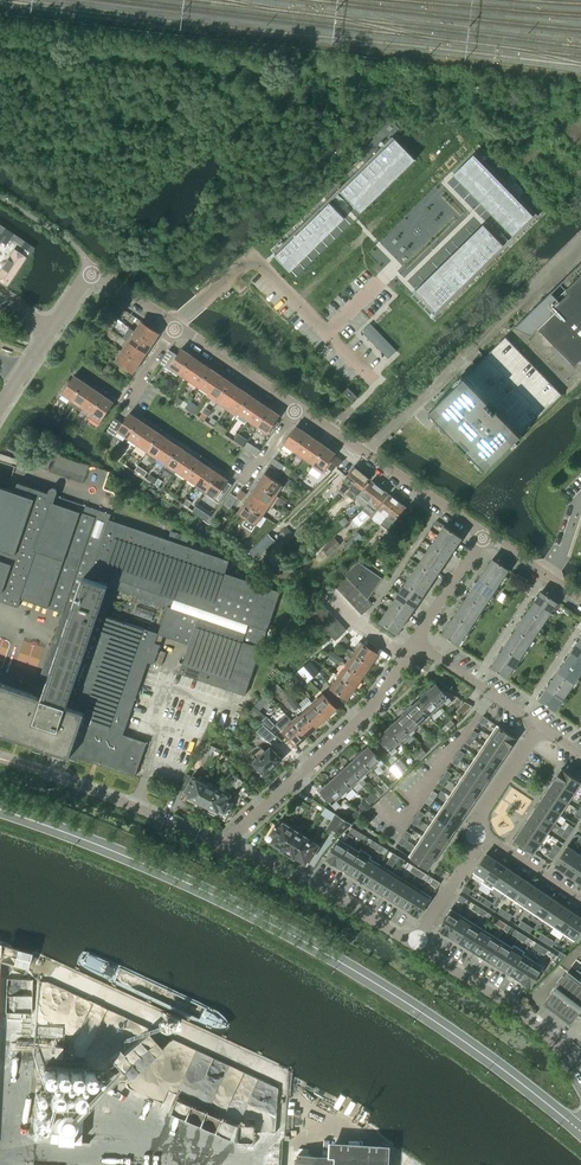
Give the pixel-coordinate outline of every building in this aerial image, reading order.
[(394,138),(387,145),(407,166),(414,159),(394,138)] [(387,145),(380,152),(400,173),(407,166),(387,145)] [(380,152),(373,158),(394,179),(400,173),(380,152)] [(475,154),(454,174),(461,181),(482,161),(475,154)] [(373,158),(367,165),(387,186),(394,179),(373,158)] [(482,161),(461,181),(467,188),(488,168),(482,161)] [(367,165),(360,172),(380,192),(387,186),(367,165)] [(488,168),(467,188),(474,195),(495,174),(488,168)] [(360,172),(353,178),(373,199),(380,192),(360,172)] [(495,174),(474,195),(480,201),(501,181),(495,174)] [(353,178),(347,185),(367,205),(373,199),(353,178)] [(501,181),(480,201),(487,208),(508,188),(501,181)] [(347,185),(339,192),(360,212),(367,205),(347,185)] [(508,188),(487,208),(493,215),(514,195),(508,188)] [(514,195),(493,215),(500,221),(521,201),(514,195)] [(521,201),(500,221),(506,228),(527,208),(521,201)] [(328,202),(321,209),(337,225),(344,218),(328,202)] [(527,208),(506,228),(513,235),(534,215),(527,208)] [(321,209),(315,216),(330,232),(337,225),(321,209)] [(315,216),(308,222),(323,238),(330,232),(315,216)] [(308,222),(301,229),(316,245),(323,238),(308,222)] [(484,224),(476,231),(497,252),(504,245),(484,224)] [(301,229),(294,235),(310,251),(316,245),(301,229)] [(476,231),(470,238),(490,258),(497,252),(476,231)] [(13,234),(9,240),(20,247),(24,241),(13,234)] [(294,235),(288,242),(303,258),(310,251),(294,235)] [(470,238),(463,244),(483,265),(490,258),(470,238)] [(288,242),(281,248),(296,264),(303,258),(288,242)] [(463,244),(456,251),(476,271),(483,265),(463,244)] [(281,248),(274,255),(289,271),(296,264),(281,248)] [(13,249),(0,270),(0,281),(9,287),(27,258),(13,249)] [(456,251),(449,257),(470,278),(476,271),(456,251)] [(449,257),(443,264),(463,284),(470,278),(449,257)] [(443,264),(436,270),(456,291),(463,284),(443,264)] [(436,270),(429,277),(449,298),(456,291),(436,270)] [(429,277),(423,283),(443,304),(449,298),(429,277)] [(423,283),(415,290),(436,311),(443,304),(423,283)] [(142,321),(135,331),(154,344),(161,333),(142,321)] [(370,323),(362,331),(388,358),(397,350),(370,323)] [(135,331),(129,341),(147,353),(154,344),(135,331)] [(466,376),(431,410),(433,412),(436,415),(441,421),(460,440),(461,441),(462,442),(469,450),(487,468),(522,434),(562,395),(506,337),(471,371),(466,376)] [(129,341),(122,351),(140,363),(147,353),(129,341)] [(179,373),(180,373),(192,355),(182,348),(177,355),(170,349),(160,363),(178,375),(179,373)] [(140,363),(122,351),(115,361),(134,373),(140,363)] [(180,373),(189,380),(202,361),(192,355),(180,373)] [(189,380),(199,386),(212,368),(202,361),(189,380)] [(199,386),(209,393),(221,375),(212,368),(199,386)] [(62,393),(72,400),(84,382),(74,375),(62,393)] [(209,393),(207,396),(217,403),(231,381),(221,375),(209,393)] [(231,381),(217,403),(227,410),(241,388),(231,381)] [(72,400),(82,407),(94,388),(84,382),(72,400)] [(344,392),(352,401),(357,396),(348,387),(344,392)] [(82,407),(92,413),(104,395),(94,388),(82,407)] [(241,388),(227,410),(236,416),(238,413),(251,395),(241,388)] [(104,395),(92,413),(89,417),(99,424),(114,402),(104,395)] [(238,413),(248,420),(261,401),(251,395),(238,413)] [(248,420),(258,426),(270,408),(261,401),(248,420)] [(270,408),(258,426),(268,433),(280,415),(270,408)] [(118,431),(128,438),(140,419),(130,413),(123,423),(115,418),(106,431),(114,437),(118,431)] [(128,438),(137,445),(150,426),(140,419),(128,438)] [(284,444),(294,450),(306,432),(296,425),(284,444)] [(137,445),(147,451),(159,433),(150,426),(137,445)] [(294,450),(303,457),(316,439),(306,432),(294,450)] [(156,460),(157,458),(169,439),(159,433),(147,451),(146,453),(156,460)] [(157,458),(167,464),(179,446),(169,439),(157,458)] [(303,457),(313,464),(326,446),(316,439),(303,457)] [(175,473),(176,471),(189,453),(179,446),(167,464),(165,466),(175,473)] [(326,446),(313,464),(312,466),(322,473),(327,466),(333,470),(342,461),(334,455),(336,452),(326,446)] [(176,471),(186,478),(199,459),(189,453),(176,471)] [(186,478),(196,484),(208,466),(199,459),(186,478)] [(269,465),(265,472),(277,481),(282,474),(269,465)] [(196,484),(206,491),(218,472),(208,466),(196,484)] [(345,495),(346,493),(362,472),(354,466),(336,488),(345,495)] [(218,472),(206,491),(216,498),(228,479),(218,472)] [(265,472),(258,482),(276,495),(283,485),(277,481),(265,472)] [(362,472),(346,493),(354,499),(370,479),(362,472)] [(358,500),(366,506),(380,487),(372,480),(358,500)] [(258,482),(251,492),(270,505),(272,507),(279,497),(276,495),(258,482)] [(8,740),(11,740),(13,740),(16,740),(23,741),(51,751),(50,753),(69,759),(78,761),(79,758),(135,777),(146,743),(123,734),(148,661),(154,664),(160,644),(155,643),(158,634),(189,645),(179,673),(245,695),(261,648),(267,631),(280,592),(225,573),(229,561),(109,520),(111,515),(56,496),(57,493),(57,491),(57,490),(56,489),(54,488),(53,488),(51,488),(50,489),(49,490),(48,493),(18,483),(15,492),(0,486),(0,600),(18,607),(21,598),(48,607),(63,612),(66,603),(74,606),(42,699),(0,684),(0,737),(4,739),(8,740)] [(366,506),(363,510),(371,516),(377,507),(388,493),(380,487),(366,506)] [(241,489),(236,497),(238,498),(241,500),(246,493),(241,489)] [(251,492),(245,502),(263,515),(270,505),(251,492)] [(231,493),(224,503),(231,508),(238,498),(236,497),(231,493)] [(372,518),(380,524),(398,501),(390,494),(379,509),(372,518)] [(398,501),(380,524),(388,530),(406,507),(398,501)] [(263,515),(245,502),(238,513),(246,518),(242,524),(252,531),(263,515)] [(198,503),(193,510),(208,520),(213,513),(198,503)] [(445,526),(438,535),(456,547),(462,538),(445,526)] [(438,535),(431,545),(449,557),(456,547),(438,535)] [(255,553),(264,563),(277,550),(269,541),(255,553)] [(431,545),(425,554),(443,566),(449,557),(431,545)] [(425,554),(419,564),(437,576),(443,566),(425,554)] [(488,563),(485,567),(502,579),(509,569),(493,558),(489,564),(488,563)] [(354,584),(359,589),(364,594),(367,598),(380,579),(358,562),(345,574),(350,580),(354,584)] [(419,564),(412,573),(430,585),(437,576),(419,564)] [(483,572),(480,577),(496,588),(502,579),(485,567),(483,571),(483,572)] [(412,573),(406,583),(424,595),(430,585),(412,573)] [(350,580),(345,574),(334,585),(339,590),(350,580)] [(475,582),(473,586),(490,597),(496,588),(480,577),(476,582),(475,582)] [(339,590),(343,595),(354,584),(350,580),(339,590)] [(406,583),(400,592),(417,604),(424,595),(406,583)] [(343,595),(348,600),(359,589),(354,584),(343,595)] [(471,590),(467,596),(483,607),(490,597),(473,586),(470,590),(471,590)] [(348,600),(352,605),(364,594),(359,589),(348,600)] [(536,596),(534,600),(551,611),(558,602),(541,591),(538,597),(536,596)] [(400,592),(393,602),(411,614),(417,604),(400,592)] [(352,605),(357,610),(368,599),(367,598),(364,594),(352,605)] [(463,600),(460,604),(477,616),(483,607),(467,596),(464,601),(463,600)] [(307,610),(312,615),(323,605),(318,599),(307,610)] [(368,599),(357,610),(362,615),(373,604),(368,599)] [(532,605),(528,610),(545,621),(551,611),(534,600),(531,604),(532,605)] [(393,602),(387,611),(404,624),(411,614),(393,602)] [(458,609),(455,614),(471,625),(477,616),(460,604),(457,609),(458,609)] [(312,615),(317,620),(328,610),(323,605),(312,615)] [(317,620),(321,625),(332,615),(328,610),(317,620)] [(524,615),(521,619),(538,630),(545,621),(528,610),(525,615),(524,615)] [(404,624),(387,611),(380,621),(398,633),(404,624)] [(450,619),(448,623),(465,635),(471,625),(455,614),(451,620),(450,619)] [(321,625),(326,630),(337,620),(332,615),(321,625)] [(520,623),(516,629),(532,640),(538,630),(521,619),(518,623),(520,623)] [(326,630),(331,635),(342,625),(337,620),(326,630)] [(465,635),(448,623),(445,627),(446,628),(442,633),(458,644),(465,635)] [(342,625),(331,635),(336,640),(347,630),(342,625)] [(511,633),(509,637),(526,649),(532,640),(516,629),(512,634),(511,633)] [(339,642),(343,647),(348,642),(344,637),(339,642)] [(507,642),(503,647),(520,658),(526,649),(509,637),(506,641),(507,642)] [(359,641),(352,652),(354,654),(370,665),(378,654),(362,643),(359,641)] [(570,651),(580,659),(580,645),(577,643),(574,648),(573,647),(570,651)] [(499,652),(496,656),(513,667),(520,658),(503,647),(500,652),(499,652)] [(327,656),(333,660),(337,655),(331,651),(327,656)] [(565,662),(580,672),(580,659),(570,651),(567,656),(568,656),(565,662)] [(354,654),(347,666),(362,676),(370,665),(354,654)] [(337,655),(333,660),(339,664),(342,659),(337,655)] [(513,667),(496,656),(493,660),(494,661),(491,666),(507,677),(513,667)] [(310,661),(304,666),(314,677),(319,672),(310,661)] [(560,666),(557,670),(575,682),(580,672),(565,662),(561,667),(560,666)] [(314,677),(304,666),(299,671),(309,682),(314,677)] [(347,666),(339,677),(355,687),(362,676),(347,666)] [(556,675),(552,680),(568,691),(575,682),(557,670),(555,674),(556,675)] [(355,687),(339,677),(331,688),(347,699),(355,687)] [(548,685),(545,689),(562,700),(568,691),(552,680),(549,685),(548,685)] [(437,683),(427,692),(440,707),(446,702),(449,704),(452,701),(437,683)] [(562,700),(545,689),(542,693),(543,693),(539,699),(556,710),(562,700)] [(427,692),(417,701),(430,716),(440,707),(427,692)] [(286,699),(291,704),(296,700),(291,695),(286,699)] [(323,695),(313,704),(326,718),(336,709),(323,695)] [(296,700),(291,704),(296,710),(301,706),(296,700)] [(300,709),(303,713),(316,727),(326,718),(313,704),(310,700),(300,709)] [(417,701),(407,710),(421,725),(430,716),(417,701)] [(472,705),(465,702),(457,710),(462,715),(472,705)] [(266,716),(255,707),(250,712),(261,722),(266,716)] [(407,710),(398,719),(411,734),(421,725),(407,710)] [(303,713),(293,722),(306,736),(316,727),(303,713)] [(306,736),(293,722),(286,714),(276,723),(296,746),(306,736)] [(488,719),(483,715),(479,722),(484,725),(488,719)] [(398,719),(388,728),(402,742),(411,734),(398,719)] [(454,723),(451,720),(442,728),(445,732),(454,723)] [(264,725),(256,731),(269,742),(277,735),(264,725)] [(517,738),(497,725),(490,735),(510,749),(517,738)] [(402,742),(388,728),(378,737),(394,754),(398,750),(396,748),(402,742)] [(445,733),(441,730),(433,737),(436,741),(445,733)] [(478,734),(473,730),(469,736),(474,739),(478,734)] [(510,749),(490,735),(483,745),(503,759),(509,749),(510,749)] [(430,749),(437,743),(431,736),(424,742),(430,749)] [(474,739),(469,736),(465,742),(470,745),(474,739)] [(253,755),(256,757),(252,760),(265,774),(281,759),(277,755),(280,752),(273,745),(266,751),(262,747),(253,755)] [(369,745),(359,754),(372,769),(378,764),(381,766),(384,763),(369,745)] [(503,759),(483,745),(476,755),(496,769),(503,759)] [(426,754),(421,748),(413,755),(418,761),(426,754)] [(465,754),(460,750),(456,756),(461,760),(465,754)] [(359,754),(349,763),(363,778),(372,769),(359,754)] [(496,769),(476,755),(469,765),(489,779),(496,769)] [(461,760),(456,756),(452,762),(457,765),(461,760)] [(399,758),(394,763),(403,773),(408,769),(399,758)] [(349,763),(340,772),(353,786),(359,781),(363,785),(367,782),(363,778),(349,763)] [(403,773),(394,763),(388,768),(398,778),(403,773)] [(489,779),(469,765),(463,775),(483,789),(489,779)] [(562,768),(555,779),(575,792),(580,783),(580,781),(562,768)] [(451,774),(446,770),(442,776),(447,780),(451,774)] [(226,777),(237,788),(243,782),(233,771),(226,777)] [(340,772),(330,780),(343,795),(353,786),(340,772)] [(185,791),(181,799),(193,805),(192,807),(193,807),(196,802),(196,800),(197,801),(206,781),(193,775),(185,791)] [(483,789),(463,775),(456,785),(476,799),(483,789)] [(447,780),(442,776),(438,782),(443,785),(447,780)] [(554,779),(555,779),(548,789),(568,802),(575,792),(555,779),(554,779)] [(343,795),(330,780),(320,789),(336,807),(340,803),(338,801),(343,795)] [(196,802),(193,807),(207,813),(209,809),(210,809),(210,807),(219,788),(206,781),(197,801),(196,800),(196,802)] [(379,784),(373,789),(375,792),(379,796),(388,787),(385,783),(381,786),(379,784)] [(476,799),(456,785),(449,795),(469,809),(476,799)] [(209,809),(207,813),(207,814),(208,812),(225,820),(234,802),(231,800),(230,799),(232,794),(219,788),(210,807),(210,809),(209,809)] [(568,802),(548,789),(541,799),(561,813),(568,802)] [(438,794),(433,790),(429,796),(434,800),(438,794)] [(379,796),(375,792),(366,800),(370,804),(379,796)] [(469,809),(449,795),(442,805),(462,819),(469,809)] [(434,800),(429,796),(425,802),(430,806),(434,800)] [(561,813),(541,799),(535,809),(554,823),(561,813)] [(462,819),(442,805),(436,815),(456,829),(462,819)] [(353,824),(326,808),(322,815),(332,821),(327,829),(339,837),(353,824)] [(554,823),(535,809),(528,819),(548,833),(554,823)] [(424,814),(419,810),(415,816),(420,820),(424,814)] [(456,829),(436,815),(429,825),(449,839),(456,829)] [(420,820),(415,816),(411,822),(416,826),(420,820)] [(548,833),(528,819),(521,829),(541,843),(548,833)] [(273,822),(262,839),(267,842),(281,851),(282,849),(283,848),(294,830),(280,821),(278,825),(273,822)] [(574,827),(569,824),(565,830),(570,833),(574,827)] [(449,839),(429,825),(422,836),(442,849),(449,839)] [(358,831),(352,827),(349,832),(355,836),(358,831)] [(541,843),(521,829),(514,840),(534,853),(541,843)] [(281,851),(280,853),(292,860),(293,859),(294,857),(295,855),(306,837),(294,830),(283,848),(282,849),(281,851)] [(411,834),(406,830),(402,836),(407,840),(411,834)] [(570,833),(565,830),(561,836),(566,839),(570,833)] [(364,835),(358,831),(355,836),(361,840),(364,835)] [(407,840),(402,836),(398,842),(403,846),(407,840)] [(442,849),(422,836),(415,846),(435,859),(442,849)] [(293,859),(292,860),(293,861),(294,860),(305,866),(318,845),(306,837),(295,855),(294,857),(293,859)] [(349,845),(338,838),(326,859),(336,865),(349,845)] [(378,844),(372,840),(369,845),(375,849),(378,844)] [(384,847),(378,844),(375,849),(381,853),(384,847)] [(560,847),(556,844),(552,850),(556,853),(560,847)] [(359,851),(349,845),(336,865),(337,866),(337,865),(347,872),(361,849),(361,848),(359,851)] [(578,853),(567,845),(554,865),(565,872),(578,853)] [(435,859),(415,846),(408,856),(428,869),(435,859)] [(371,855),(361,849),(347,872),(357,878),(371,855)] [(556,853),(552,850),(548,856),(552,859),(556,853)] [(396,862),(399,857),(393,853),(390,858),(396,862)] [(497,860),(486,853),(473,873),(483,880),(481,882),(482,882),(497,860)] [(578,853),(565,872),(575,879),(580,870),(580,855),(578,853)] [(372,855),(371,855),(357,878),(367,884),(380,864),(370,858),(372,855)] [(405,860),(399,857),(396,862),(402,865),(405,860)] [(507,867),(497,860),(482,882),(492,889),(507,867)] [(390,870),(380,864),(367,884),(378,891),(390,870)] [(419,870),(413,866),(410,871),(416,875),(419,870)] [(517,874),(507,867),(492,889),(494,887),(503,894),(517,874)] [(400,877),(390,870),(378,891),(388,897),(400,877)] [(425,874),(419,870),(416,875),(422,879),(425,874)] [(527,881),(517,874),(503,894),(514,900),(527,881)] [(411,883),(400,877),(388,897),(398,904),(411,883)] [(439,882),(433,879),(430,884),(436,888),(439,882)] [(537,887),(527,881),(514,900),(524,907),(537,887)] [(421,890),(411,883),(398,904),(408,910),(421,890)] [(472,890),(466,886),(462,891),(468,895),(472,890)] [(547,894),(537,887),(524,907),(534,914),(547,894)] [(432,896),(421,890),(408,910),(419,917),(432,896)] [(557,901),(547,894),(534,914),(544,921),(557,901)] [(466,899),(460,895),(457,899),(463,903),(466,899)] [(486,898),(480,895),(477,900),(483,904),(486,898)] [(492,902),(486,898),(483,904),(489,907),(492,902)] [(567,908),(557,901),(544,921),(554,927),(567,908)] [(481,908),(475,904),(472,909),(477,912),(481,908)] [(462,915),(451,908),(449,911),(444,919),(438,929),(449,935),(455,926),(460,917),(462,915)] [(487,911),(481,908),(477,912),(483,916),(487,911)] [(507,911),(501,908),(497,913),(503,916),(507,911)] [(577,914),(567,908),(554,927),(564,934),(577,914)] [(513,915),(507,911),(503,916),(510,920),(513,915)] [(577,914),(564,934),(574,941),(580,931),(580,917),(577,914)] [(472,922),(462,915),(460,917),(455,926),(449,935),(459,942),(470,924),(472,922)] [(501,920),(495,917),(492,922),(498,925),(501,920)] [(507,924),(501,920),(498,925),(504,929),(507,924)] [(527,924),(521,920),(518,926),(524,929),(527,924)] [(482,928),(472,922),(470,924),(459,942),(469,948),(480,930),(482,928)] [(533,928),(527,924),(524,929),(530,933),(533,928)] [(492,934),(482,928),(480,930),(469,948),(479,954),(490,936),(492,934)] [(522,933),(516,929),(512,934),(518,938),(522,933)] [(528,937),(522,933),(518,938),(524,942),(528,937)] [(548,937),(542,933),(538,938),(544,942),(548,937)] [(502,940),(492,934),(490,936),(479,954),(489,961),(501,943),(502,940)] [(554,941),(548,937),(544,942),(551,946),(554,941)] [(512,947),(502,940),(501,943),(489,961),(499,967),(511,949),(512,947)] [(542,946),(536,942),(533,947),(539,951),(542,946)] [(524,951),(514,944),(512,947),(511,949),(499,967),(510,973),(521,955),(522,953),(524,951)] [(548,950),(542,946),(539,951),(545,955),(548,950)] [(567,955),(561,951),(557,956),(563,960),(567,955)] [(533,960),(522,953),(521,955),(510,973),(520,980),(527,969),(531,962),(533,960)] [(544,966),(533,960),(531,962),(527,969),(520,980),(531,987),(538,976),(543,969),(544,966)] [(547,1001),(572,1020),(580,1008),(580,973),(577,970),(573,976),(568,973),(547,1001)] [(52,1071),(49,1071),(47,1071),(45,1072),(44,1074),(43,1075),(43,1077),(43,1079),(44,1081),(46,1083),(48,1083),(50,1084),(52,1083),(53,1082),(55,1080),(55,1078),(55,1076),(55,1074),(53,1072),(52,1071)] [(66,1072),(64,1071),(61,1072),(60,1073),(58,1074),(57,1076),(57,1078),(57,1080),(59,1082),(60,1083),(62,1084),(64,1084),(66,1084),(68,1083),(69,1081),(70,1079),(70,1077),(69,1075),(68,1073),(66,1072)] [(79,1073),(77,1072),(75,1073),(73,1074),(72,1075),(71,1077),(70,1079),(71,1081),(72,1083),(73,1084),(75,1085),(77,1085),(79,1085),(81,1084),(82,1082),(83,1080),(83,1078),(82,1076),(81,1074),(79,1073)] [(92,1073),(90,1073),(88,1073),(86,1074),(85,1076),(84,1077),(83,1079),(84,1081),(85,1083),(86,1084),(88,1085),(90,1085),(92,1085),(94,1084),(95,1082),(96,1080),(96,1078),(95,1076),(94,1074),(92,1073)] [(59,1094),(57,1093),(55,1094),(53,1095),(52,1096),(51,1098),(51,1100),(51,1102),(52,1104),(54,1105),(55,1106),(58,1106),(59,1105),(61,1104),(63,1103),(63,1101),(63,1098),(63,1096),(61,1095),(59,1094)] [(82,1095),(80,1095),(78,1095),(76,1096),(75,1098),(74,1100),(74,1102),(74,1104),(75,1105),(77,1107),(78,1108),(80,1108),(82,1107),(84,1106),(86,1105),(86,1103),(86,1100),(86,1098),(84,1097),(82,1095)] [(46,1101),(46,1100),(45,1098),(44,1097),(43,1096),(42,1096),(40,1096),(38,1096),(37,1097),(36,1099),(36,1100),(36,1102),(37,1104),(38,1105),(40,1105),(42,1105),(43,1105),(44,1104),(45,1103),(46,1101)] [(387,1148),(335,1145),(334,1156),(336,1157),(335,1164),(386,1164),(387,1148)] [(298,1164),(335,1164),(336,1157),(334,1156),(298,1154),(298,1164)]
